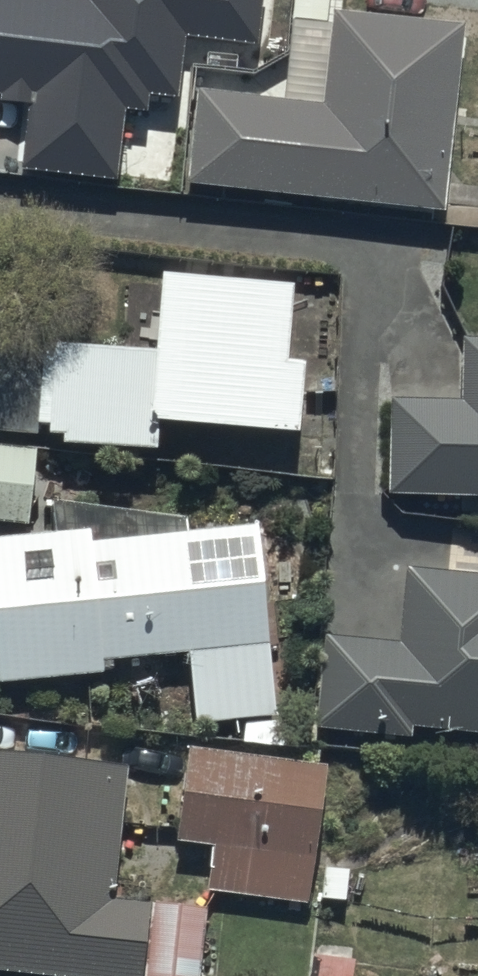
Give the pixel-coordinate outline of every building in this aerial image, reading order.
[(32,96),(23,169),(118,181),(127,110),(147,112),(150,92),(177,95),(185,33),(256,41),(261,0),(0,0),(0,92),(32,96)] [(188,170),(451,196),(468,12),(344,0),(339,0),(329,96),(196,84),(188,170)] [(165,439),(168,407),(308,419),(314,348),(293,346),(299,276),(164,264),(158,339),(47,330),(46,343),(0,339),(0,424),(165,439)] [(389,484),(477,485),(477,332),(464,331),(463,391),(390,390),(389,484)] [(0,438),(0,512),(32,515),(34,493),(87,498),(91,457),(39,453),(40,442),(0,438)] [(245,712),(248,739),(313,739),(312,710),(278,709),(271,633),(311,629),(306,581),(272,584),(265,514),(97,531),(96,518),(0,528),(0,673),(0,677),(109,667),(107,651),(189,643),(196,717),(245,712)] [(318,719),(411,728),(412,717),(477,723),(477,567),(408,561),(402,631),(325,623),(318,719)] [(327,756),(191,739),(180,832),(215,836),(209,882),(310,895),(327,756)] [(0,742),(0,962),(178,975),(200,975),(206,896),(118,889),(129,752),(0,742)]
